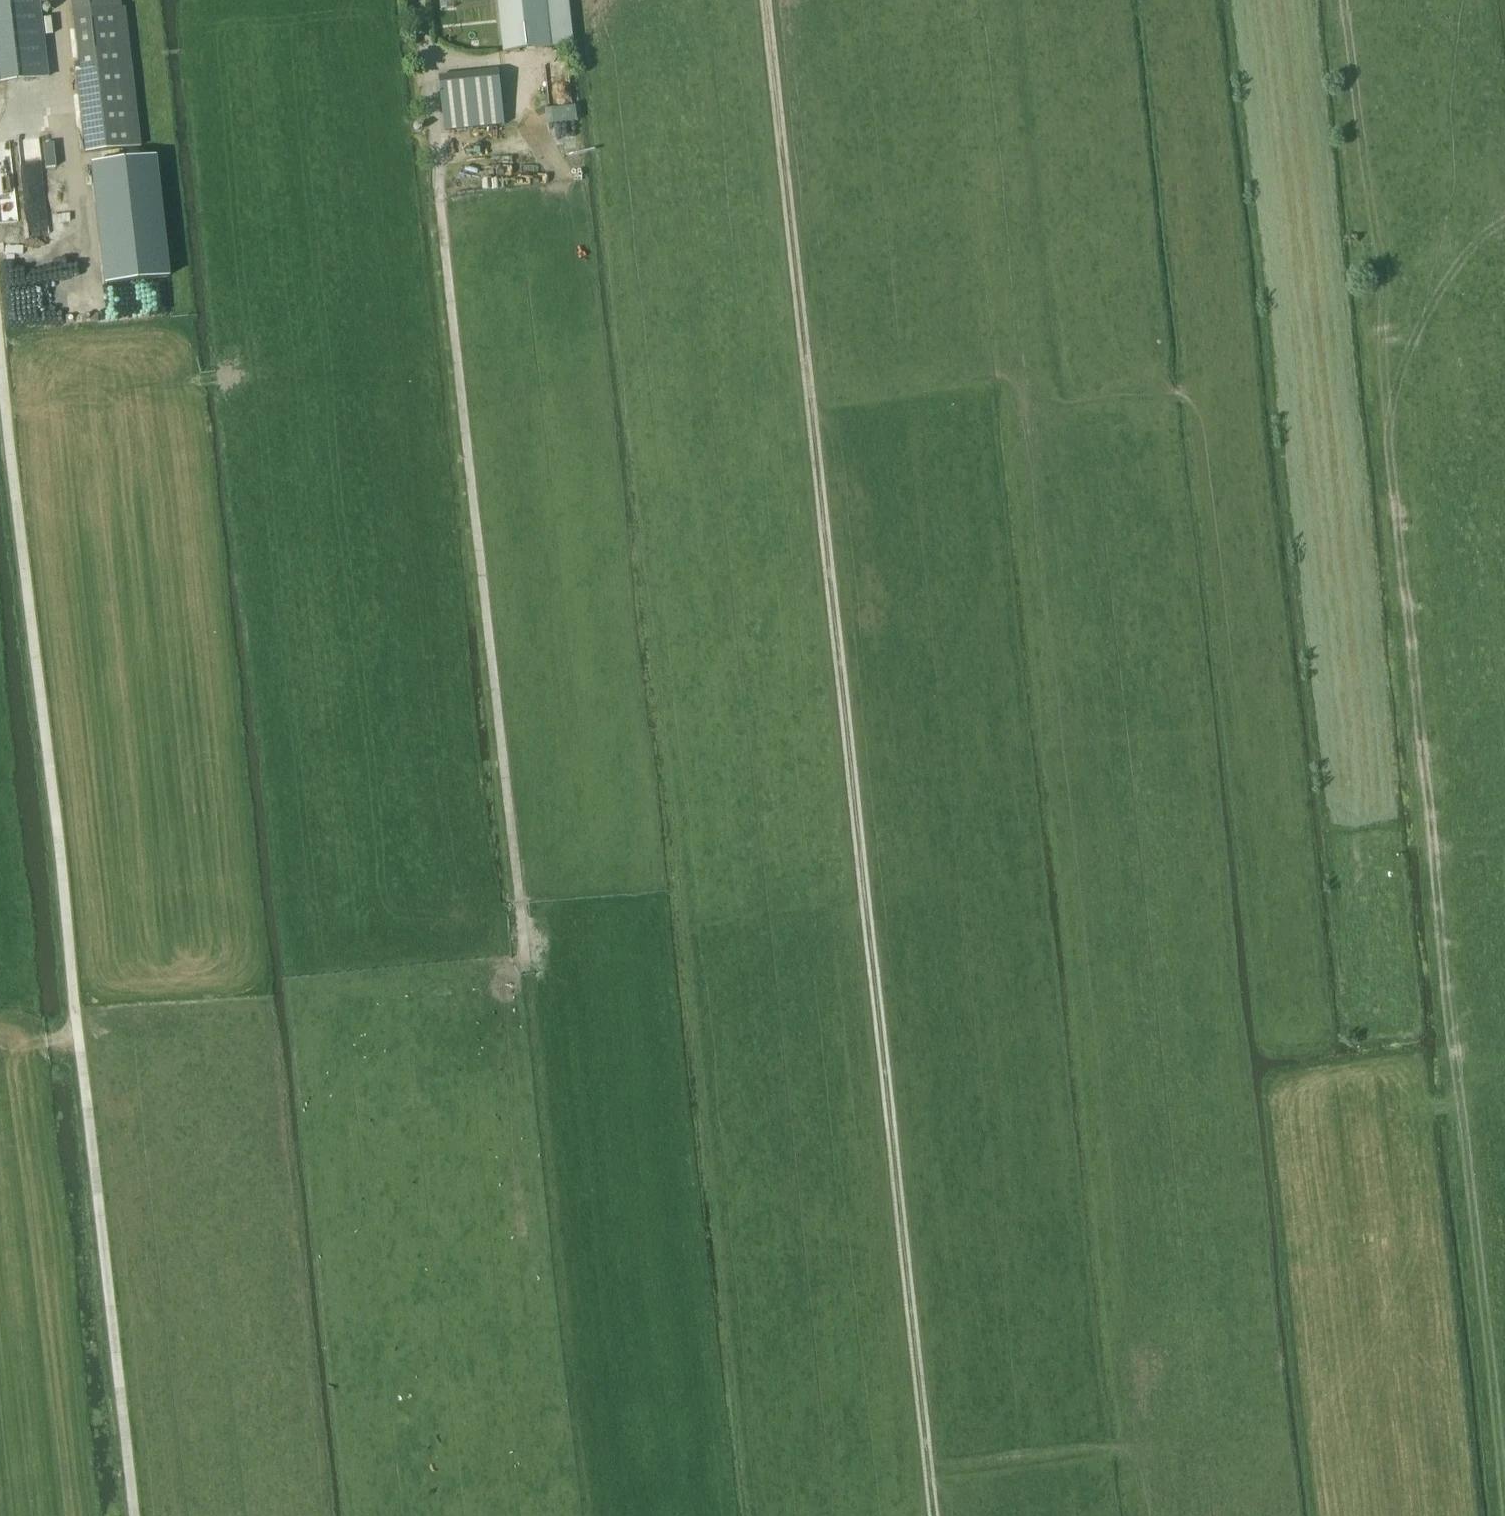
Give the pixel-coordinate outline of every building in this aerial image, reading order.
[(46,77),(37,0),(0,0),(0,83),(46,77)] [(79,76),(71,76),(81,154),(144,150),(135,76),(128,76),(118,0),(71,0),(79,76)] [(503,52),(551,47),(546,0),(498,0),(503,52)] [(154,157),(89,165),(102,285),(168,277),(154,157)]
